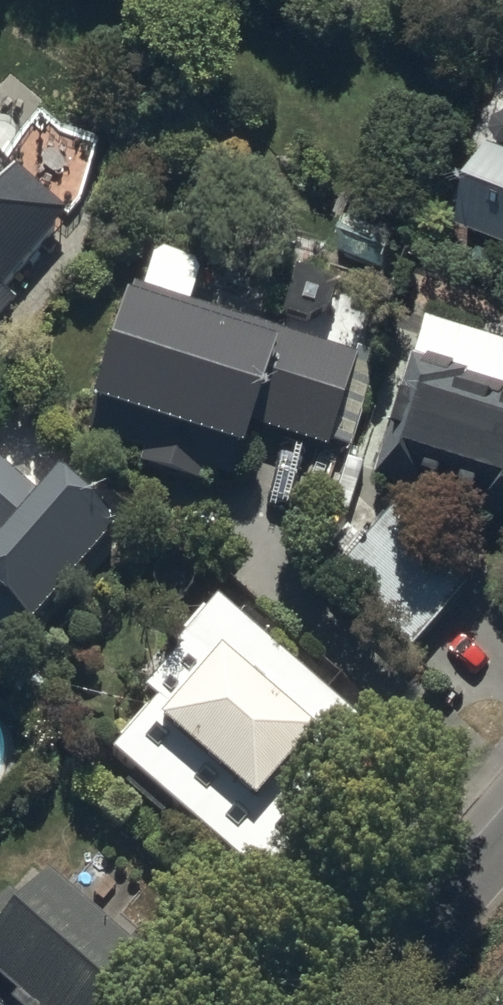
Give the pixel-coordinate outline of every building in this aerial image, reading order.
[(461,235),(502,250),(502,159),(490,154),(461,235)] [(17,311),(6,302),(73,226),(0,162),(0,330),(17,311)] [(100,398),(86,436),(144,457),(137,474),(195,495),(200,481),(230,492),(239,468),(246,471),(258,438),(327,463),(361,370),(191,308),(204,273),(157,256),(142,297),(113,287),(75,389),(100,398)] [(430,324),(382,487),(502,523),(502,345),(430,324)] [(0,467),(0,669),(2,671),(117,537),(56,485),(41,502),(0,467)] [(342,564),(323,585),(410,661),(478,583),(396,511),(365,546),(344,528),(325,550),(342,564)] [(154,701),(104,758),(266,901),(297,866),(263,836),(357,729),(217,605),(141,691),(154,701)] [(43,879),(19,909),(7,899),(0,908),(0,995),(12,1004),(189,1004),(203,988),(140,936),(129,949),(43,879)]
